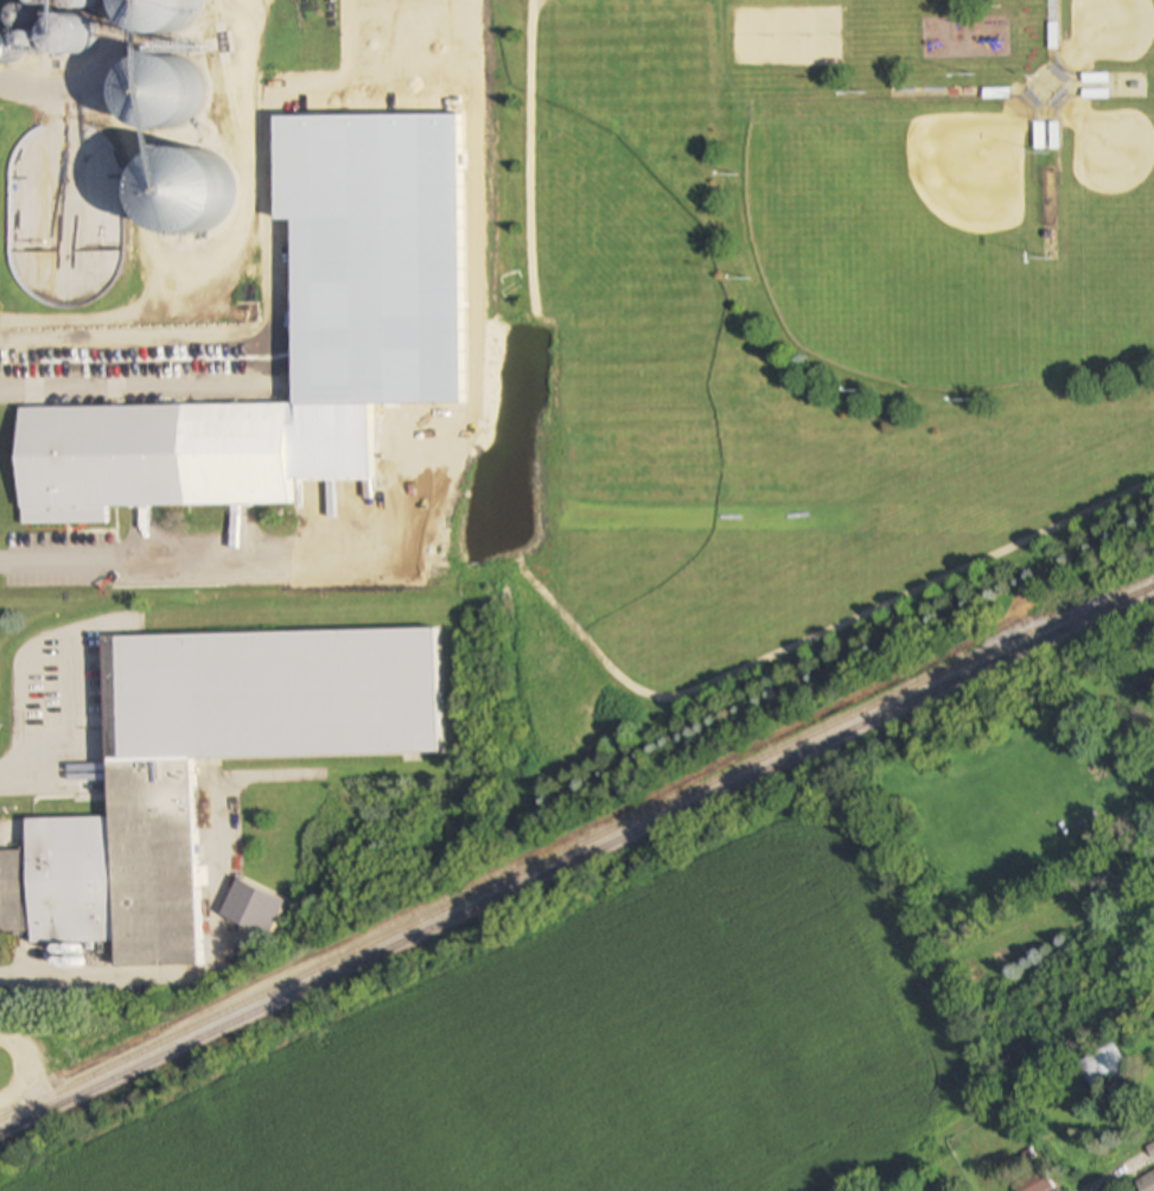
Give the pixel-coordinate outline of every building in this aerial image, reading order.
[(72,57),(72,19),(38,19),(38,34),(12,34),(12,57),(72,57)] [(143,128),(177,128),(177,62),(143,62),(143,128)] [(16,407),(18,524),(106,523),(106,507),(293,504),(291,403),(16,407)] [(110,820),(28,822),(30,854),(0,855),(0,892),(1,929),(30,928),(30,942),(113,940),(114,968),(203,964),(200,891),(211,890),(210,861),(199,861),(196,760),(445,753),(441,628),(106,638),(110,820)] [(1098,1094),(1131,1067),(1109,1041),(1077,1068),(1098,1094)] [(1016,1190),(1047,1190),(1052,1188),(1041,1168),(1012,1185),(1016,1190)] [(1135,1180),(1140,1190),(1153,1190),(1153,1171),(1135,1180)]
